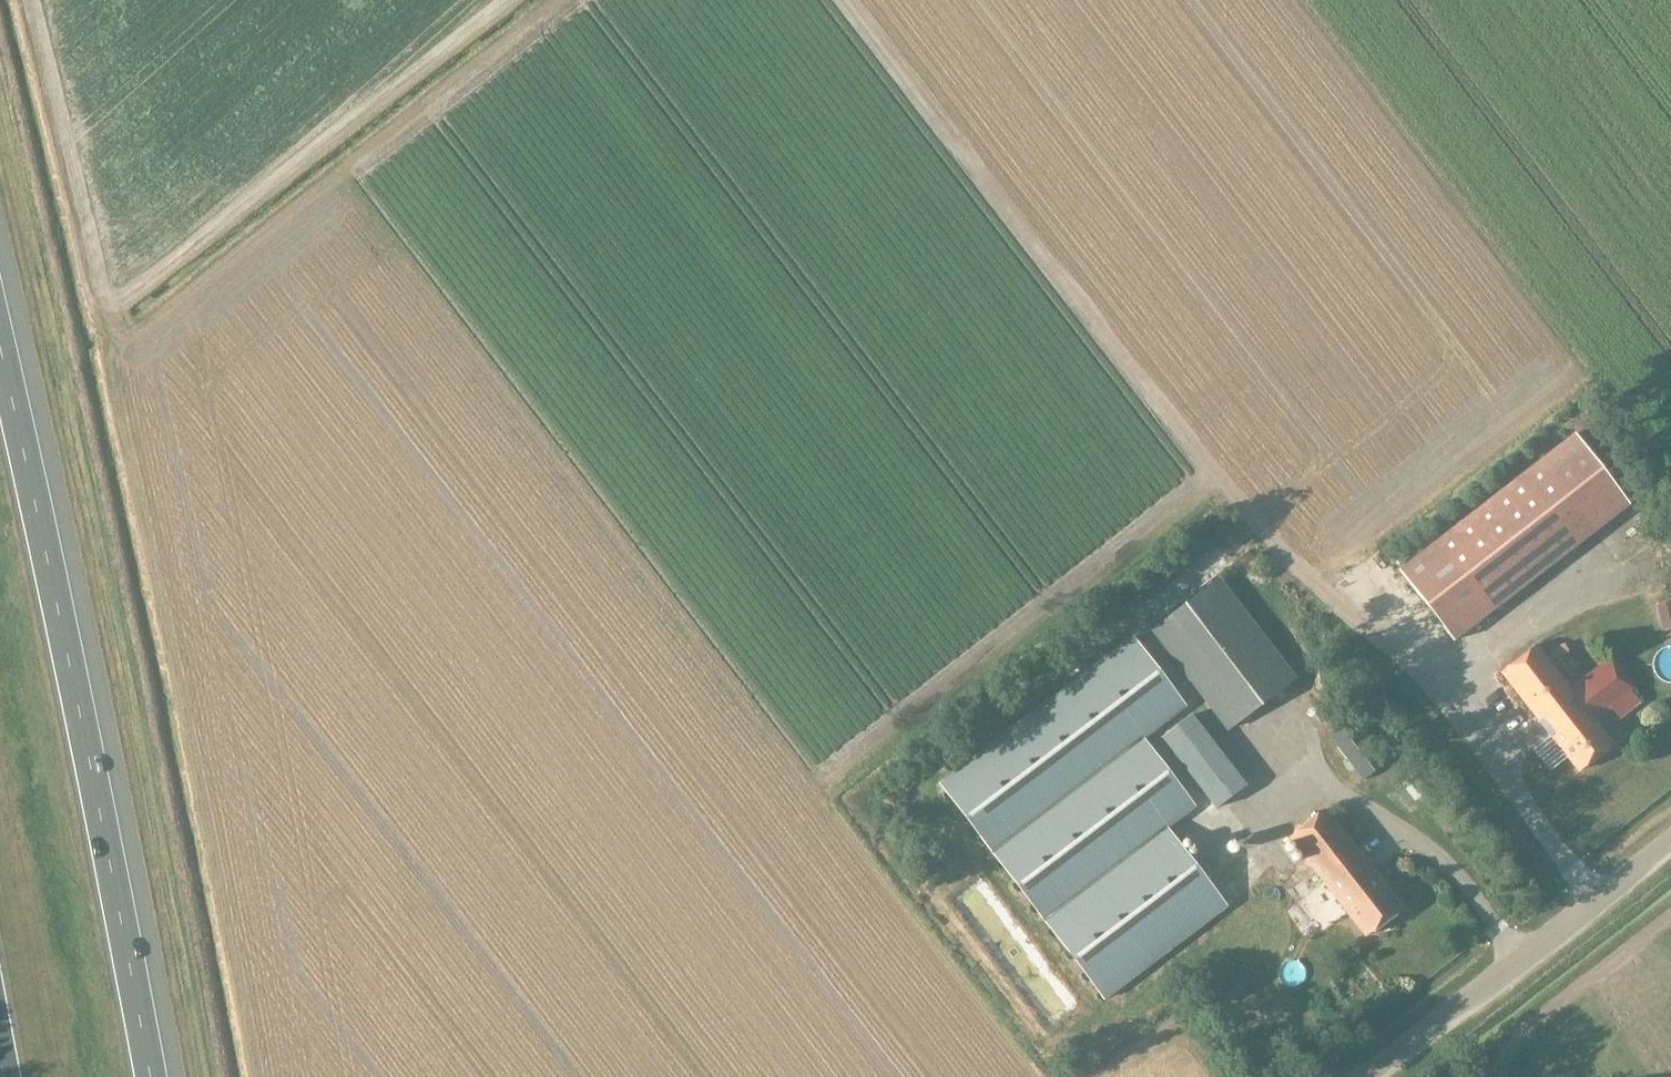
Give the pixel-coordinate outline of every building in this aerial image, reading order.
[(1537,460),(1397,571),(1453,641),(1593,531),(1628,504),(1573,433),(1537,460)] [(1149,630),(1226,731),(1296,678),(1219,577),(1149,630)] [(1103,999),(1226,906),(1166,828),(1195,807),(1143,738),(1186,706),(1133,636),(939,782),(1103,999)] [(1501,673),(1578,771),(1613,744),(1595,720),(1634,689),(1610,658),(1570,689),(1536,645),(1501,673)] [(1362,779),(1385,762),(1350,717),(1327,734),(1362,779)] [(1366,935),(1401,908),(1323,810),(1288,837),(1366,935)]
